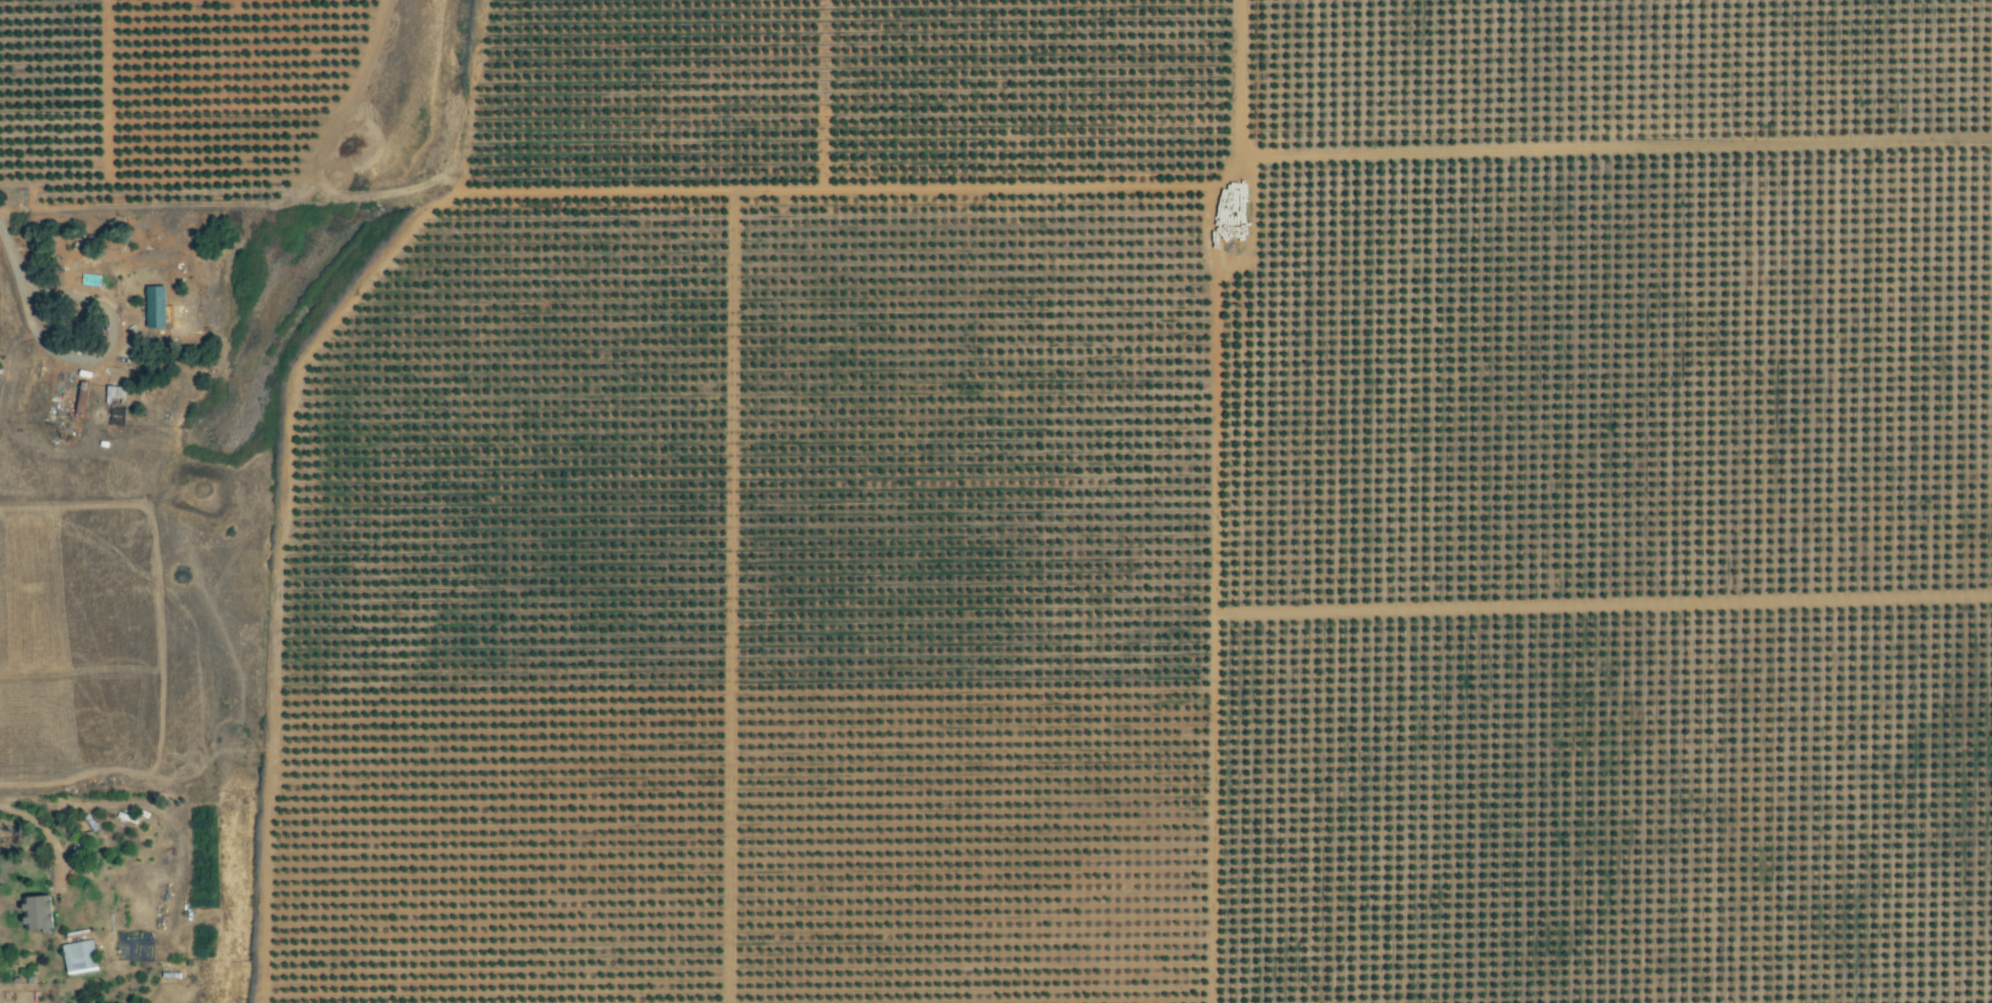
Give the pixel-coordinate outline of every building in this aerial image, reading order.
[(144,287),(143,328),(163,328),(164,287),(144,287)] [(123,387),(104,387),(104,403),(108,404),(109,398),(123,399),(123,387)] [(21,931),(48,929),(46,896),(20,898),(21,909),(20,910),(21,931)] [(58,946),(65,978),(96,972),(90,940),(58,946)]
